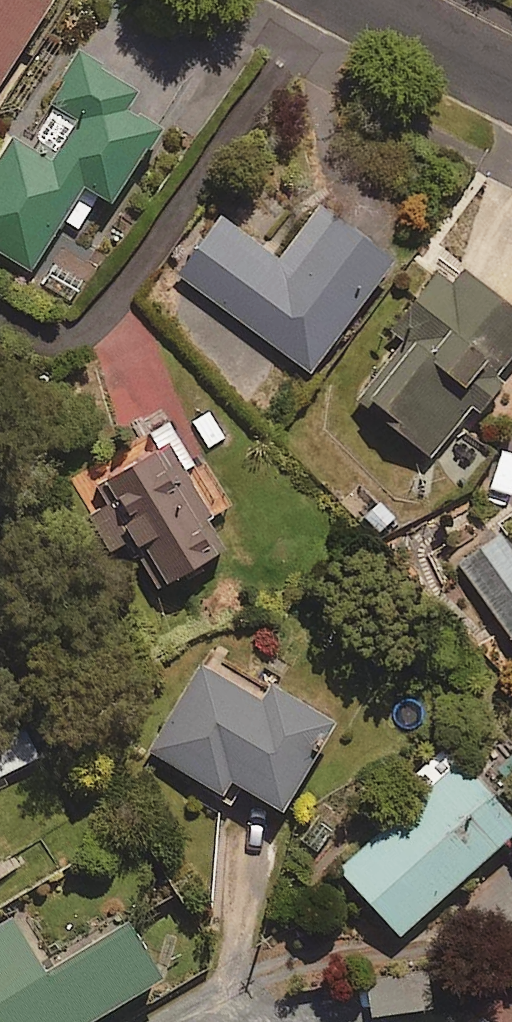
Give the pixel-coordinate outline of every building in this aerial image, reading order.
[(54,0),(0,0),(0,86),(54,0)] [(84,46),(25,139),(14,132),(0,154),(0,250),(31,269),(64,217),(78,225),(99,191),(112,199),(161,121),(127,100),(140,81),(84,46)] [(395,252),(321,199),(281,256),(222,214),(179,275),(312,369),(395,252)] [(436,241),(406,279),(421,291),(398,319),(413,330),(360,397),(432,454),(472,402),(480,408),(504,377),(497,370),(511,351),(511,301),(436,241)] [(202,460),(185,433),(171,441),(169,437),(77,495),(111,549),(121,542),(133,561),(140,556),(158,584),(224,543),(206,515),(228,501),(207,468),(194,477),(189,468),(202,460)] [(502,529),(459,560),(511,634),(511,542),(502,529)] [(266,697),(204,658),(150,746),(220,790),(229,775),(281,807),(337,718),(277,680),(266,697)] [(511,828),(511,812),(446,742),(424,763),(436,776),(341,867),(402,932),(511,828)] [(119,897),(95,912),(107,932),(50,967),(18,914),(0,925),(0,1021),(82,1021),(164,972),(119,897)] [(433,1006),(430,973),(368,979),(371,1012),(433,1006)] [(481,1012),(475,1021),(496,1021),(481,1012)]
